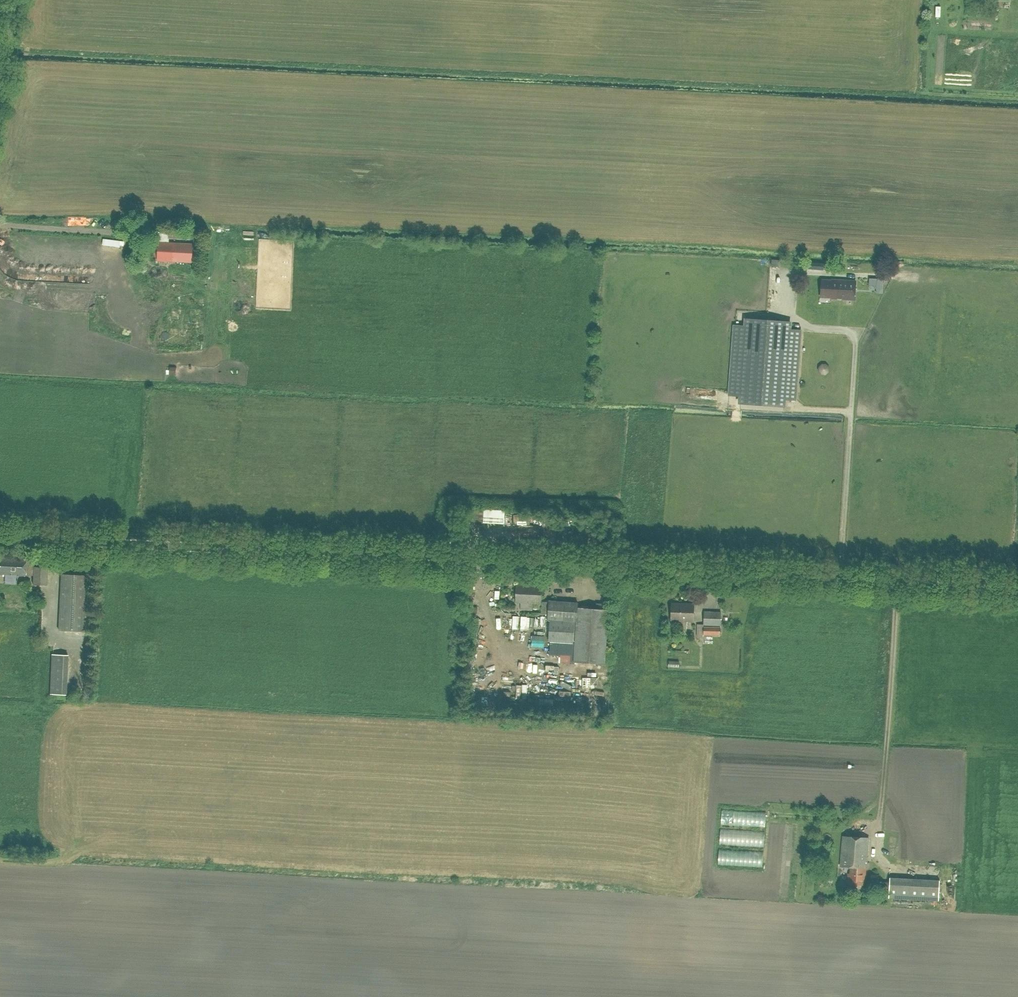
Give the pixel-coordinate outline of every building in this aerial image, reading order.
[(157,260),(191,262),(192,244),(174,243),(158,242),(157,260)] [(854,300),(855,281),(832,279),(832,281),(821,280),(820,296),(831,297),(831,299),(854,300)] [(734,326),(729,394),(741,395),(740,402),(783,405),(783,398),(795,399),(800,331),(788,330),(789,323),(746,320),(746,327),(734,326)] [(828,364),(820,367),(824,375),(832,372),(828,364)] [(26,559),(0,557),(0,574),(25,576),(26,559)] [(33,560),(26,559),(25,575),(33,576),(33,560)] [(32,585),(45,585),(47,567),(33,567),(32,585)] [(81,633),(84,603),(90,603),(91,585),(85,585),(86,577),(61,575),(56,631),(81,633)] [(532,610),(532,603),(542,604),(541,613),(548,614),(547,620),(549,620),(548,641),(575,642),(574,662),(604,663),(607,609),(577,608),(578,602),(549,601),(549,602),(541,601),(541,586),(517,585),(516,602),(520,603),(520,609),(532,610)] [(671,620),(678,621),(678,629),(687,629),(687,621),(693,621),(694,603),(672,602),(671,620)] [(703,611),(703,625),(721,626),(721,612),(703,611)] [(526,625),(527,613),(513,612),(512,625),(526,625)] [(703,626),(703,635),(720,635),(720,627),(703,626)] [(571,661),(571,650),(561,650),(561,661),(571,661)] [(67,655),(51,654),(50,694),(66,695),(67,655)] [(868,837),(842,835),(840,859),(839,865),(850,867),(849,873),(847,873),(847,883),(864,884),(865,874),(864,874),(865,867),(863,867),(863,860),(866,860),(868,837)] [(938,900),(939,880),(889,878),(888,898),(938,900)]
